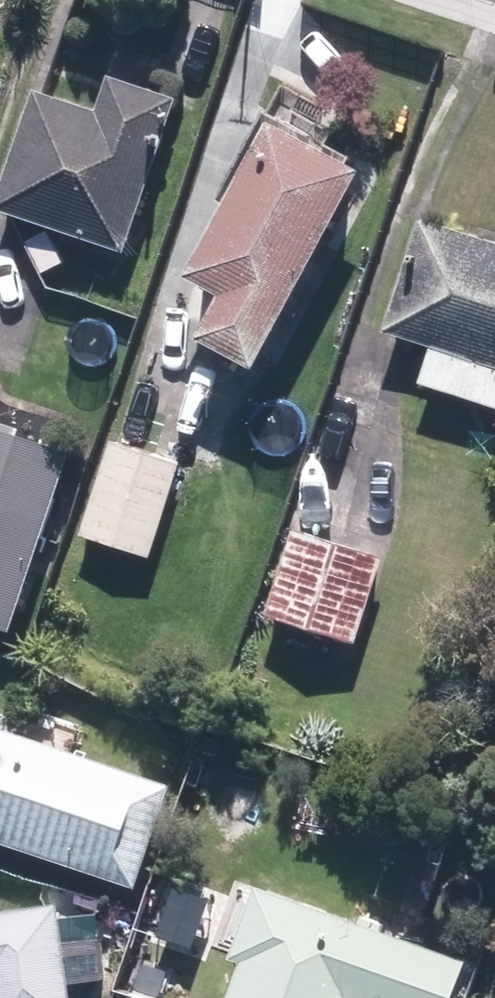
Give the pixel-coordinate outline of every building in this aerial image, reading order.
[(1,209),(133,252),(183,97),(113,74),(102,108),(41,89),(1,209)] [(200,273),(233,290),(210,335),(267,365),(373,166),(282,118),(200,273)] [(427,216),(390,328),(494,363),(494,239),(427,216)] [(76,452),(0,426),(0,623),(15,628),(76,452)] [(155,555),(185,461),(118,440),(88,533),(155,555)] [(387,556),(302,527),(273,611),(357,640),(387,556)] [(0,722),(0,836),(140,885),(175,784),(0,722)] [(353,996),(359,997),(456,997),(469,960),(264,888),(262,894),(230,883),(211,936),(243,947),(240,955),(248,958),(234,997),(353,997),(353,996)] [(64,902),(0,911),(0,997),(78,997),(64,902)]
